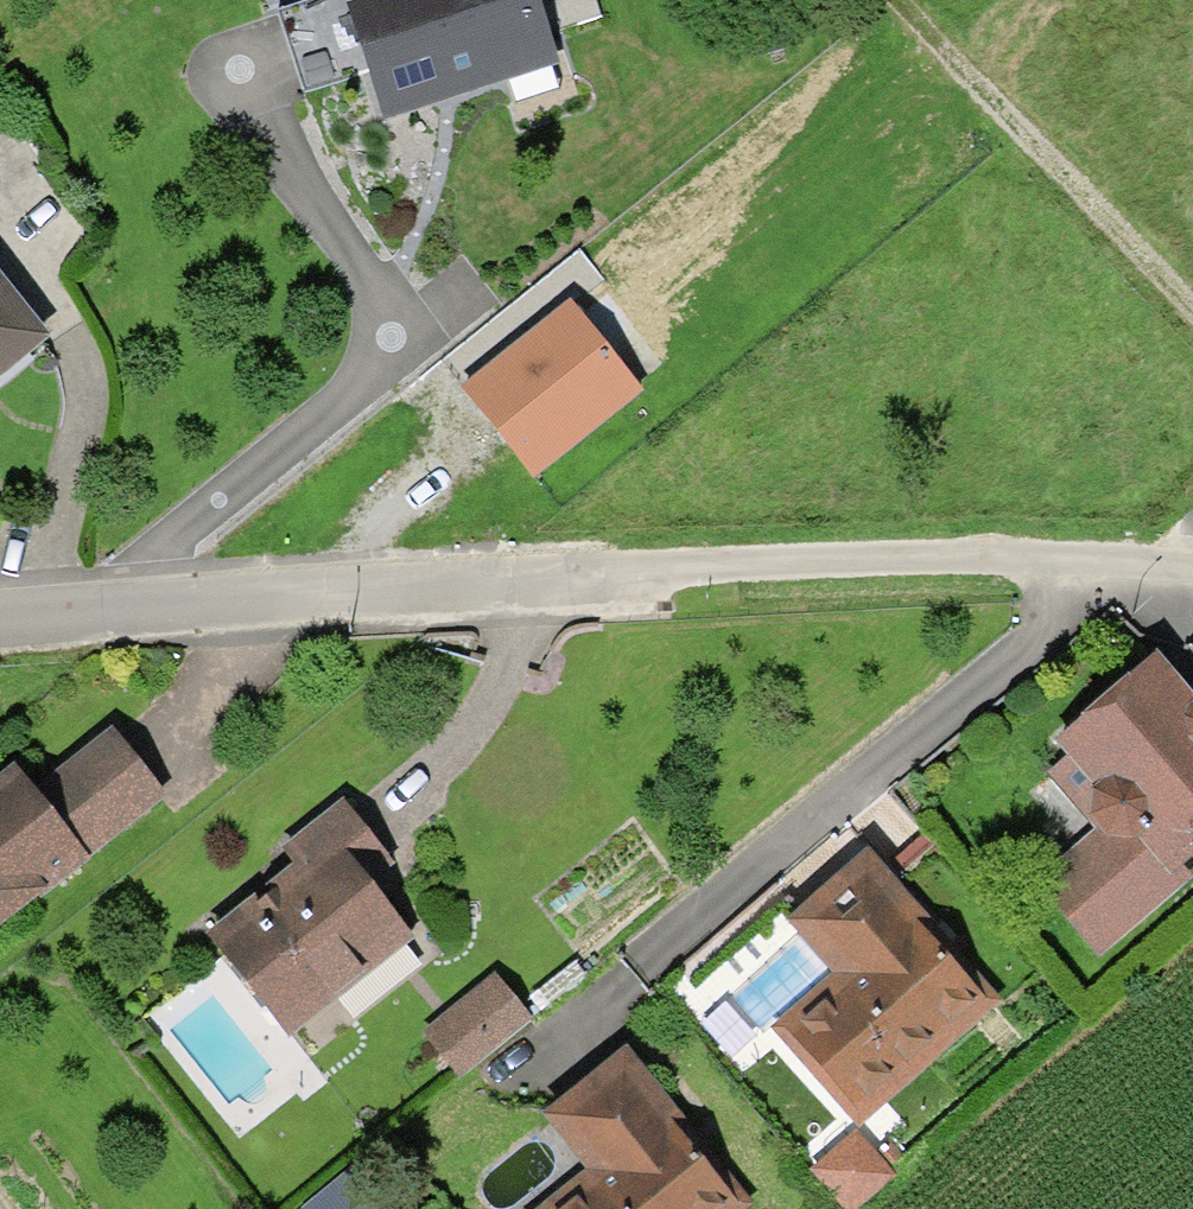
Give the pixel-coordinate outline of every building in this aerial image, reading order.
[(377,68),(358,11),(362,10),(359,0),(313,0),(282,11),(308,90),(377,68)] [(504,50),(548,35),(537,0),(391,0),(362,10),(358,11),(377,68),(389,106),(435,90),(432,80),(456,72),(459,82),(463,91),(487,84),(513,76),(504,50)] [(362,10),(391,0),(359,0),(362,10)] [(504,50),(513,76),(556,61),(548,35),(504,50)] [(432,80),(435,90),(459,82),(456,72),(432,80)] [(40,335),(0,286),(0,367),(40,335)] [(576,292),(459,390),(528,470),(644,372),(576,292)] [(1108,697),(1067,732),(1078,746),(1170,667),(1159,654),(1108,697)] [(1078,746),(1110,783),(1103,789),(1102,810),(1118,827),(1053,882),(1104,940),(1190,868),(1182,857),(1192,848),(1192,695),(1170,667),(1078,746)] [(121,732),(68,774),(66,787),(48,802),(23,769),(0,787),(0,921),(89,852),(88,852),(166,790),(144,761),(121,732)] [(291,850),(306,870),(336,905),(369,879),(394,859),(349,804),(291,850)] [(855,1059),(884,1091),(993,996),(875,861),(844,889),(813,917),(859,970),(796,1025),(839,1074),(855,1059)] [(336,905),(306,870),(218,940),(289,1028),(411,932),(382,896),(369,879),(336,905)] [(506,1043),(537,1017),(503,977),(471,1002),(506,1043)] [(506,1043),(471,1002),(433,1033),(467,1074),(506,1043)] [(855,1059),(839,1074),(867,1107),(884,1091),(855,1059)] [(744,1198),(632,1060),(568,1111),(612,1166),(599,1177),(557,1208),(731,1208),(744,1198)]
